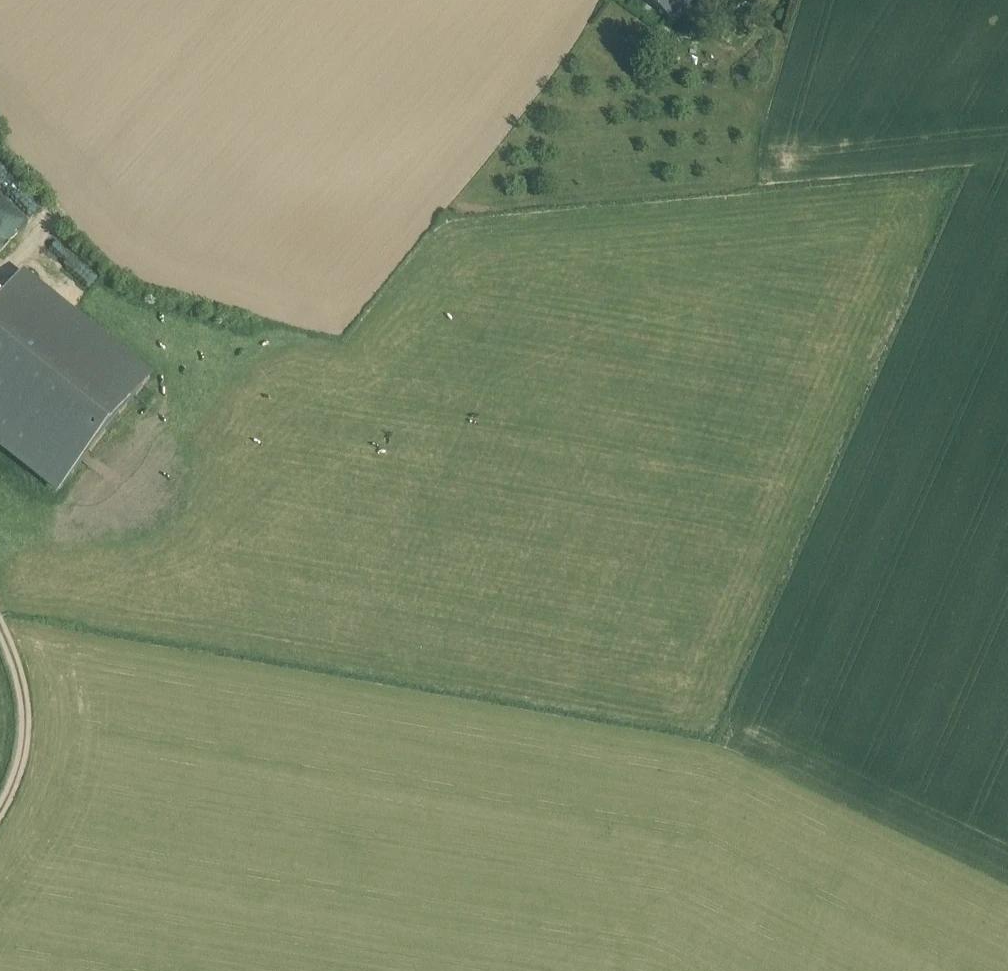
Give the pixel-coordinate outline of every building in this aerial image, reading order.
[(669,15),(679,0),(649,0),(669,15)] [(60,490),(150,378),(23,277),(0,305),(0,442),(60,490)]
